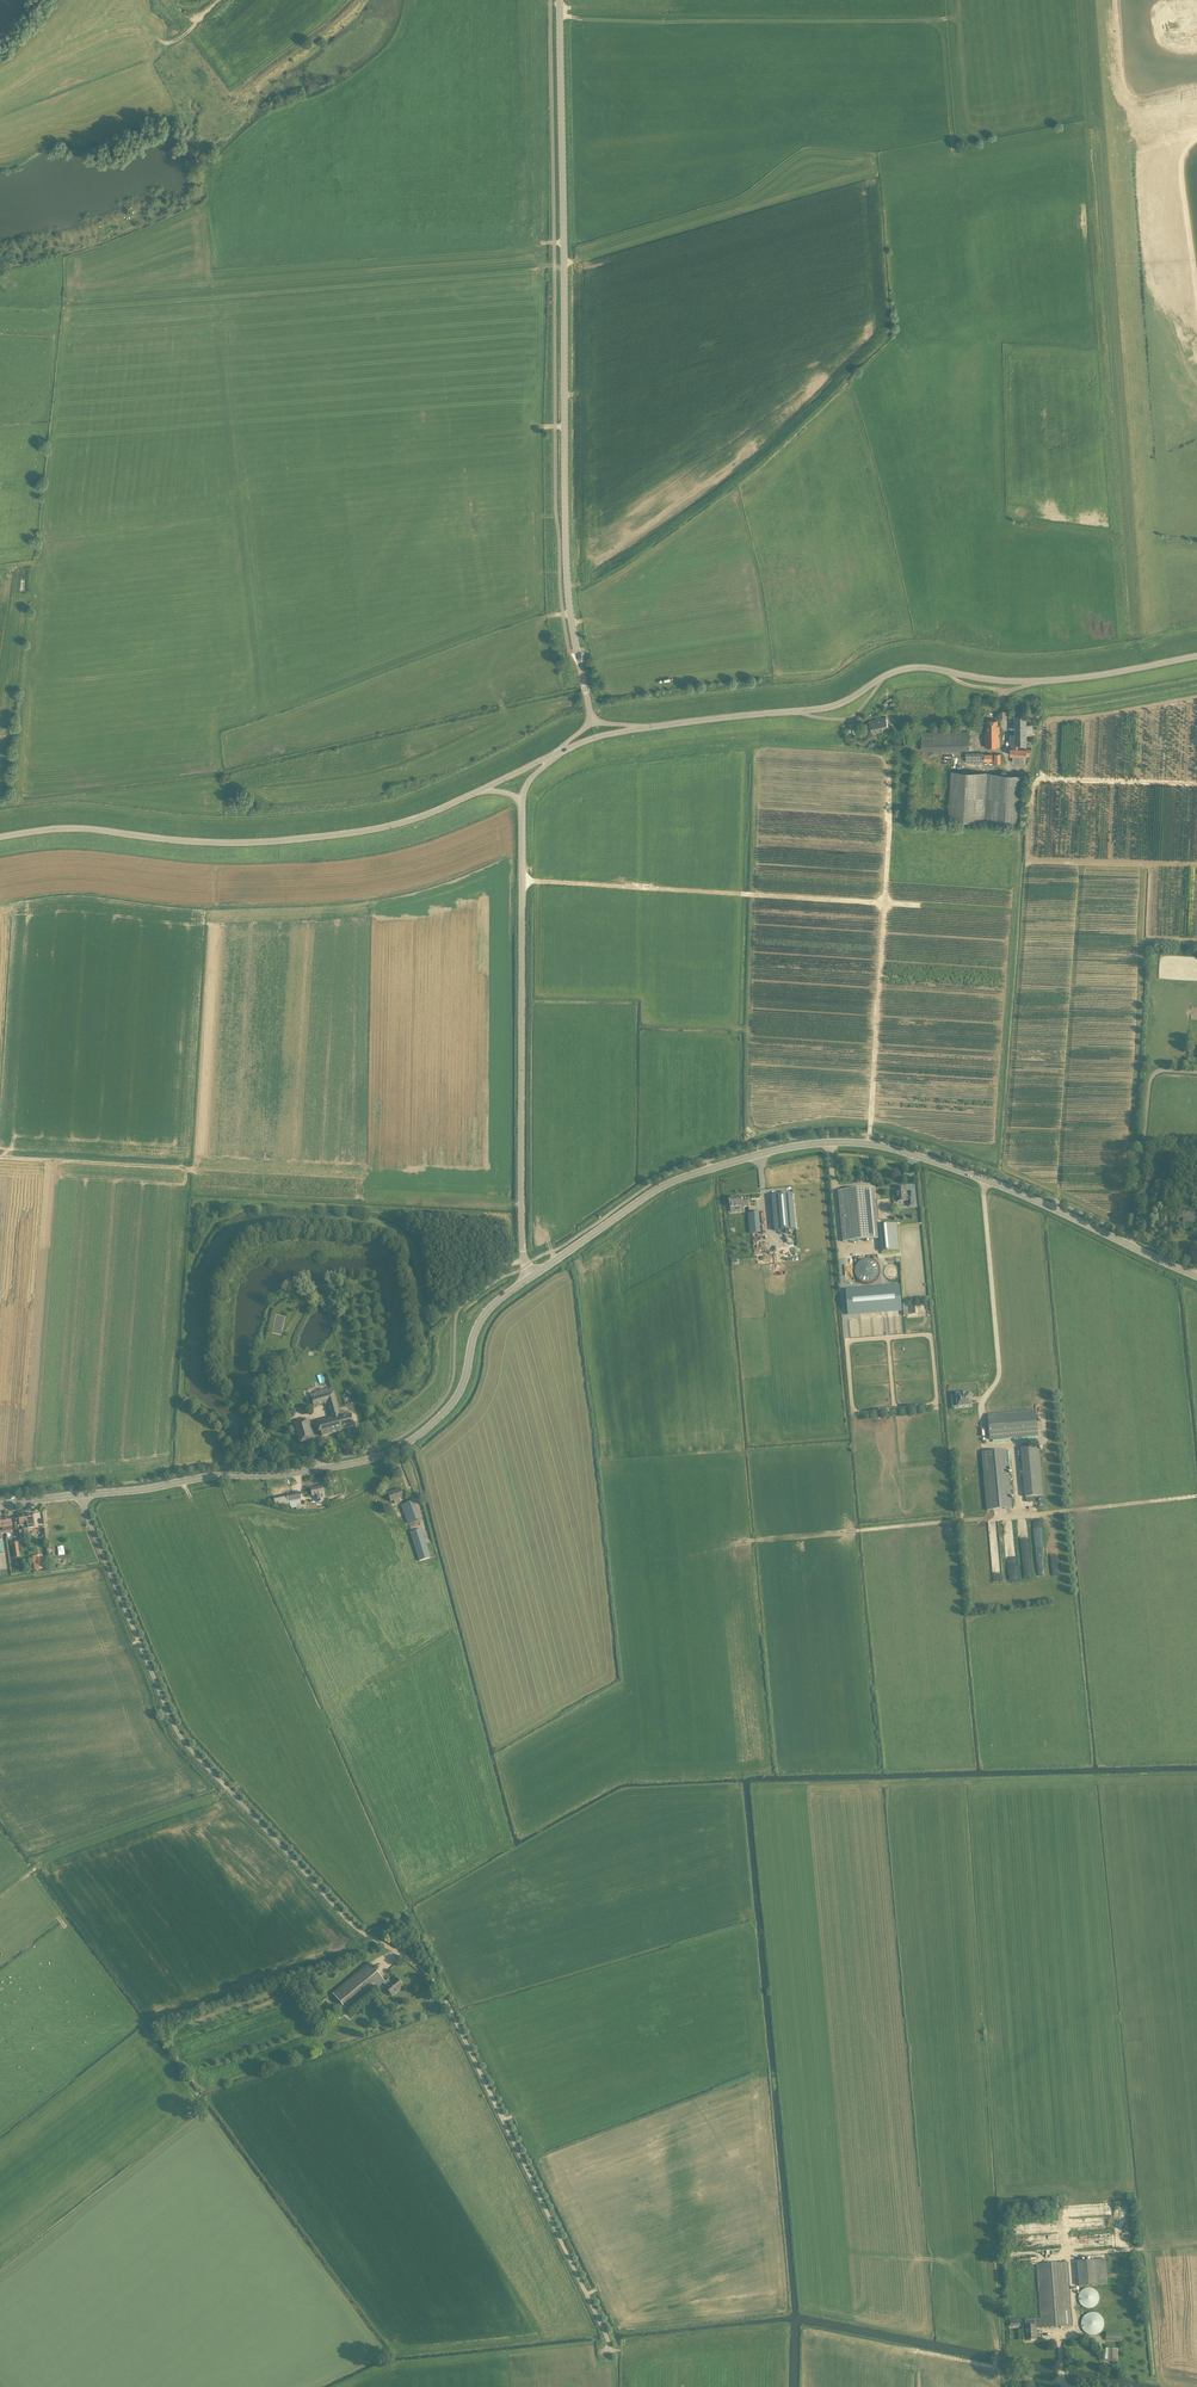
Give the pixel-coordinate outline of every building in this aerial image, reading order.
[(1018,724),(1026,724),(1026,715),(1015,715),(1015,723),(1018,723),(1018,724)] [(869,721),(872,734),(889,729),(886,717),(869,721)] [(1000,746),(1000,725),(998,725),(998,720),(986,720),(986,729),(984,729),(985,746),(1000,746)] [(1026,743),(1026,724),(1018,724),(1018,723),(1015,723),(1015,733),(1010,733),(1010,744),(1011,744),(1010,754),(1013,754),(1013,761),(1025,762),(1026,755),(1030,755),(1030,752),(1031,752),(1032,748),(1027,747),(1026,743)] [(921,751),(970,750),(969,731),(921,732),(921,751)] [(966,753),(966,762),(984,761),(984,762),(992,761),(992,753),(984,753),(984,752),(966,753)] [(1023,775),(951,770),(948,819),(1019,824),(1023,775)] [(914,1206),(913,1198),(907,1199),(906,1187),(896,1188),(897,1202),(908,1201),(909,1206),(914,1206)] [(874,1196),(873,1188),(838,1191),(843,1242),(878,1238),(876,1216),(874,1196)] [(772,1196),(775,1231),(796,1229),(792,1194),(788,1195),(787,1193),(777,1194),(777,1196),(772,1196)] [(738,1197),(729,1197),(730,1208),(743,1206),(743,1207),(749,1207),(748,1199),(743,1199),(743,1197),(738,1197)] [(1178,1211),(1177,1218),(1183,1218),(1183,1222),(1196,1223),(1196,1228),(1196,1213),(1178,1211)] [(897,1223),(880,1225),(882,1252),(899,1251),(897,1223)] [(872,1260),(867,1259),(863,1260),(859,1262),(856,1266),(855,1270),(856,1275),(858,1279),(862,1282),(866,1283),(871,1282),(875,1280),(878,1276),(879,1271),(878,1267),(876,1263),(872,1260)] [(898,1284),(845,1289),(847,1313),(901,1308),(898,1284)] [(311,1393),(310,1393),(313,1406),(327,1402),(331,1414),(333,1413),(334,1418),(332,1418),(318,1423),(319,1426),(321,1433),(322,1437),(342,1431),(341,1429),(354,1426),(351,1415),(347,1416),(345,1411),(339,1413),(331,1387),(314,1392),(314,1393),(311,1394),(311,1393)] [(958,1405),(958,1406),(971,1405),(970,1393),(957,1394),(957,1395),(952,1395),(953,1405),(958,1405)] [(988,1414),(989,1432),(1037,1428),(1035,1410),(988,1414)] [(299,1443),(314,1438),(307,1418),(292,1424),(299,1443)] [(1025,1496),(1043,1495),(1039,1447),(1021,1448),(1025,1496)] [(987,1510),(1012,1508),(1006,1449),(981,1452),(987,1510)] [(324,1501),(322,1494),(323,1494),(322,1487),(310,1489),(312,1496),(316,1495),(318,1502),(324,1501)] [(393,1501),(394,1504),(400,1502),(399,1499),(403,1498),(400,1489),(388,1493),(391,1502),(393,1501)] [(287,1507),(290,1507),(291,1509),(302,1507),(300,1500),(301,1499),(300,1492),(287,1495),(268,1499),(269,1504),(275,1505),(284,1506),(287,1506),(287,1507)] [(413,1501),(401,1505),(408,1524),(420,1519),(413,1501)] [(33,1514),(26,1515),(28,1530),(35,1529),(33,1514)] [(26,1515),(18,1516),(20,1525),(25,1524),(26,1527),(23,1527),(23,1531),(24,1531),(28,1530),(26,1515)] [(3,1518),(5,1534),(10,1533),(9,1529),(7,1530),(6,1527),(12,1526),(10,1517),(3,1518)] [(1011,1524),(1006,1525),(1007,1531),(1004,1531),(1005,1536),(1013,1535),(1011,1524)] [(421,1529),(420,1526),(410,1529),(411,1532),(410,1532),(419,1561),(431,1558),(422,1529),(421,1529)] [(1019,1544),(1028,1544),(1027,1532),(1019,1532),(1019,1544)] [(42,1556),(33,1557),(35,1570),(44,1569),(42,1556)] [(348,2013),(383,1984),(386,1987),(385,1988),(392,1996),(403,1987),(396,1978),(391,1982),(388,1979),(385,1982),(369,1963),(332,1993),(348,2013)] [(1121,2210),(1127,2210),(1127,2201),(1114,2201),(1114,2215),(1121,2214),(1121,2210)] [(1077,2261),(1079,2286),(1108,2284),(1106,2259),(1077,2261)] [(1040,2319),(1036,2319),(1026,2320),(1026,2325),(1027,2340),(1037,2339),(1036,2327),(1041,2327),(1041,2328),(1072,2326),(1067,2262),(1036,2264),(1040,2319)] [(1087,2288),(1084,2289),(1083,2290),(1081,2292),(1079,2294),(1079,2297),(1079,2301),(1080,2304),(1082,2306),(1084,2307),(1087,2308),(1090,2308),(1093,2308),(1095,2306),(1097,2304),(1098,2302),(1099,2299),(1099,2296),(1098,2293),(1096,2291),(1093,2289),(1090,2288),(1087,2288)] [(1087,2314),(1085,2315),(1083,2318),(1081,2321),(1081,2325),(1082,2328),(1084,2331),(1086,2333),(1089,2335),(1093,2335),(1096,2335),(1100,2333),(1102,2331),(1103,2327),(1104,2323),(1102,2319),(1099,2315),(1096,2313),(1092,2313),(1089,2313),(1087,2314)] [(1117,2361),(1117,2349),(1109,2349),(1109,2352),(1105,2352),(1105,2360),(1108,2360),(1108,2361),(1117,2361)]
